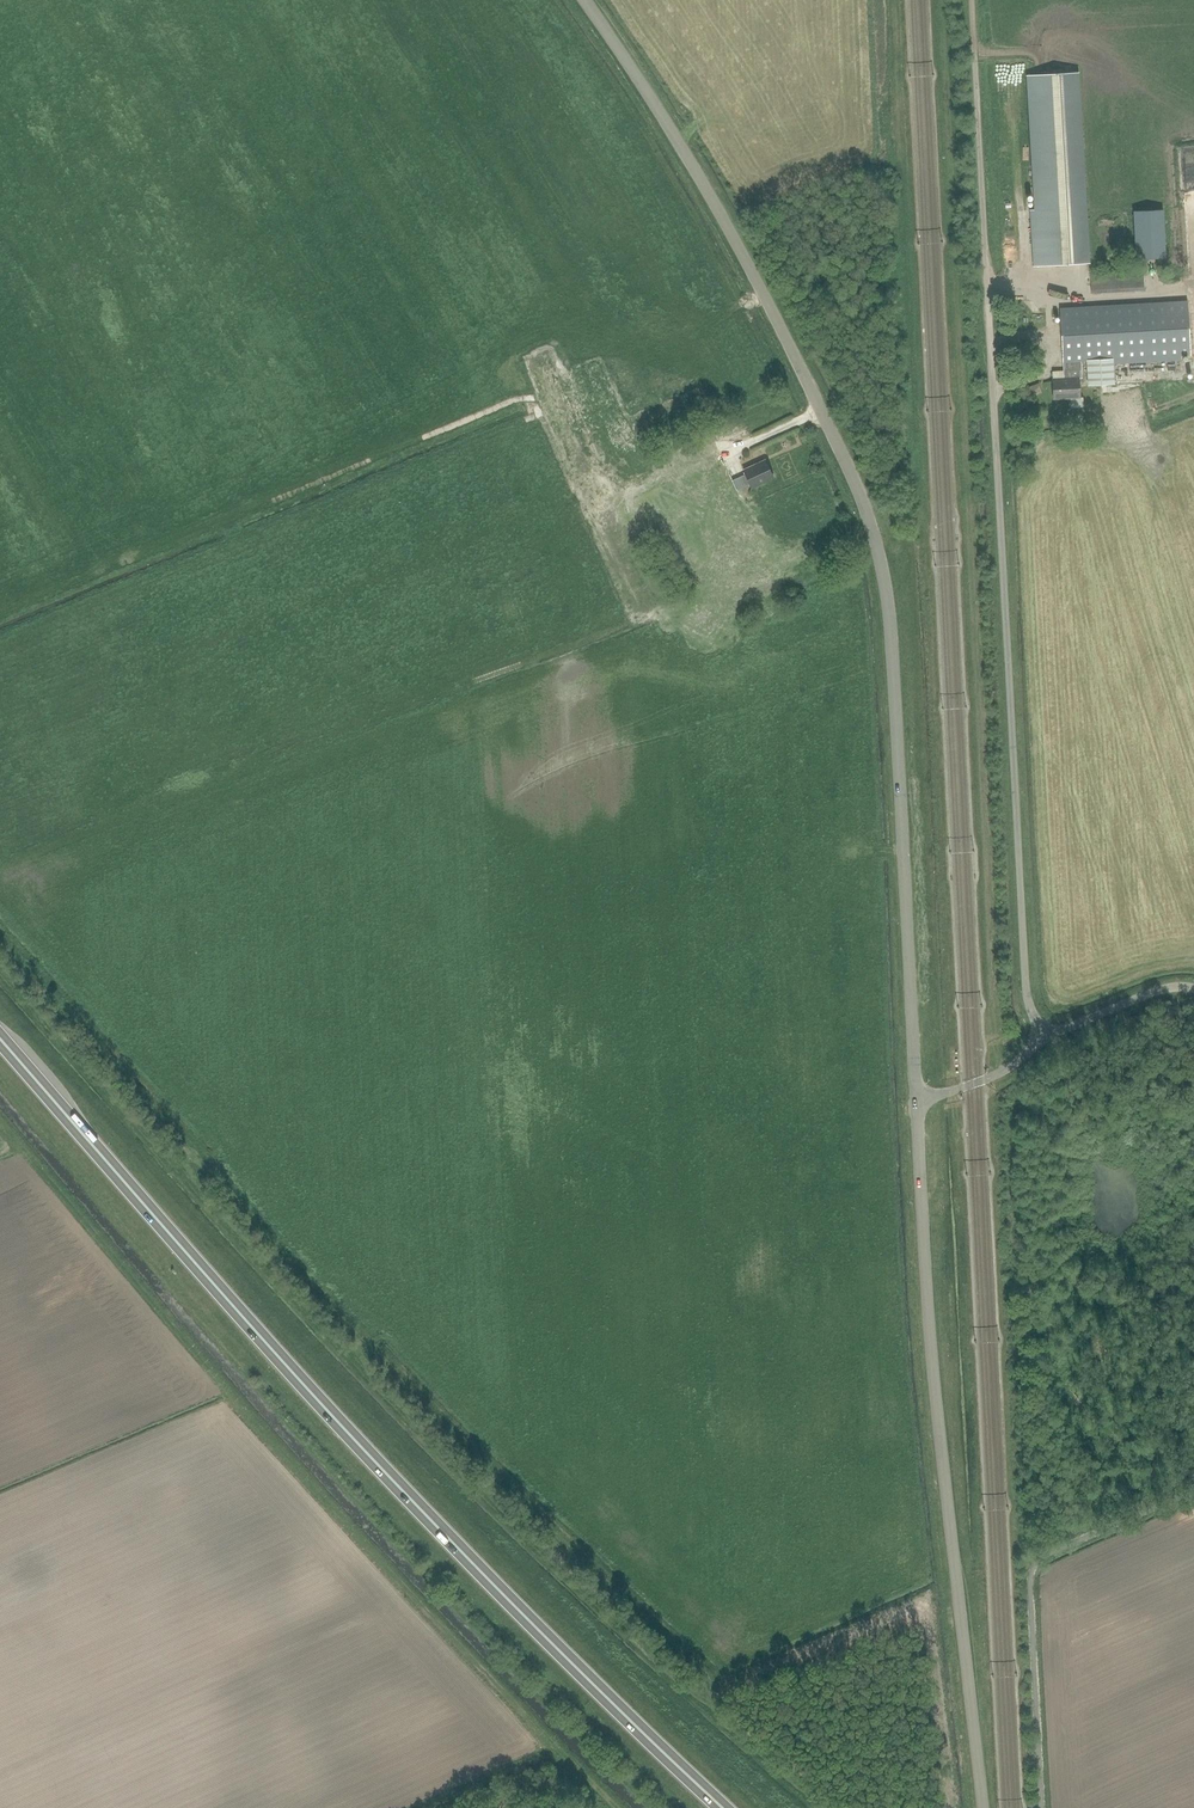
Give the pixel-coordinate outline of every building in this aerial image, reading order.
[(1078,74),(1028,77),(1035,210),(1032,211),(1034,263),(1035,266),(1089,263),(1078,74)] [(1136,259),(1166,258),(1163,209),(1134,211),(1136,259)] [(1081,362),(1087,362),(1088,385),(1115,383),(1114,360),(1190,357),(1187,303),(1059,309),(1062,380),(1052,381),(1053,400),(1079,399),(1078,380),(1082,379),(1081,362)] [(1040,387),(1039,383),(1027,387),(1029,394),(1035,392),(1034,390),(1040,387)] [(606,432),(602,416),(587,420),(591,436),(606,432)] [(743,470),(745,475),(749,484),(751,488),(773,478),(765,460),(743,470)] [(934,1121),(935,1133),(944,1132),(942,1119),(934,1121)]
